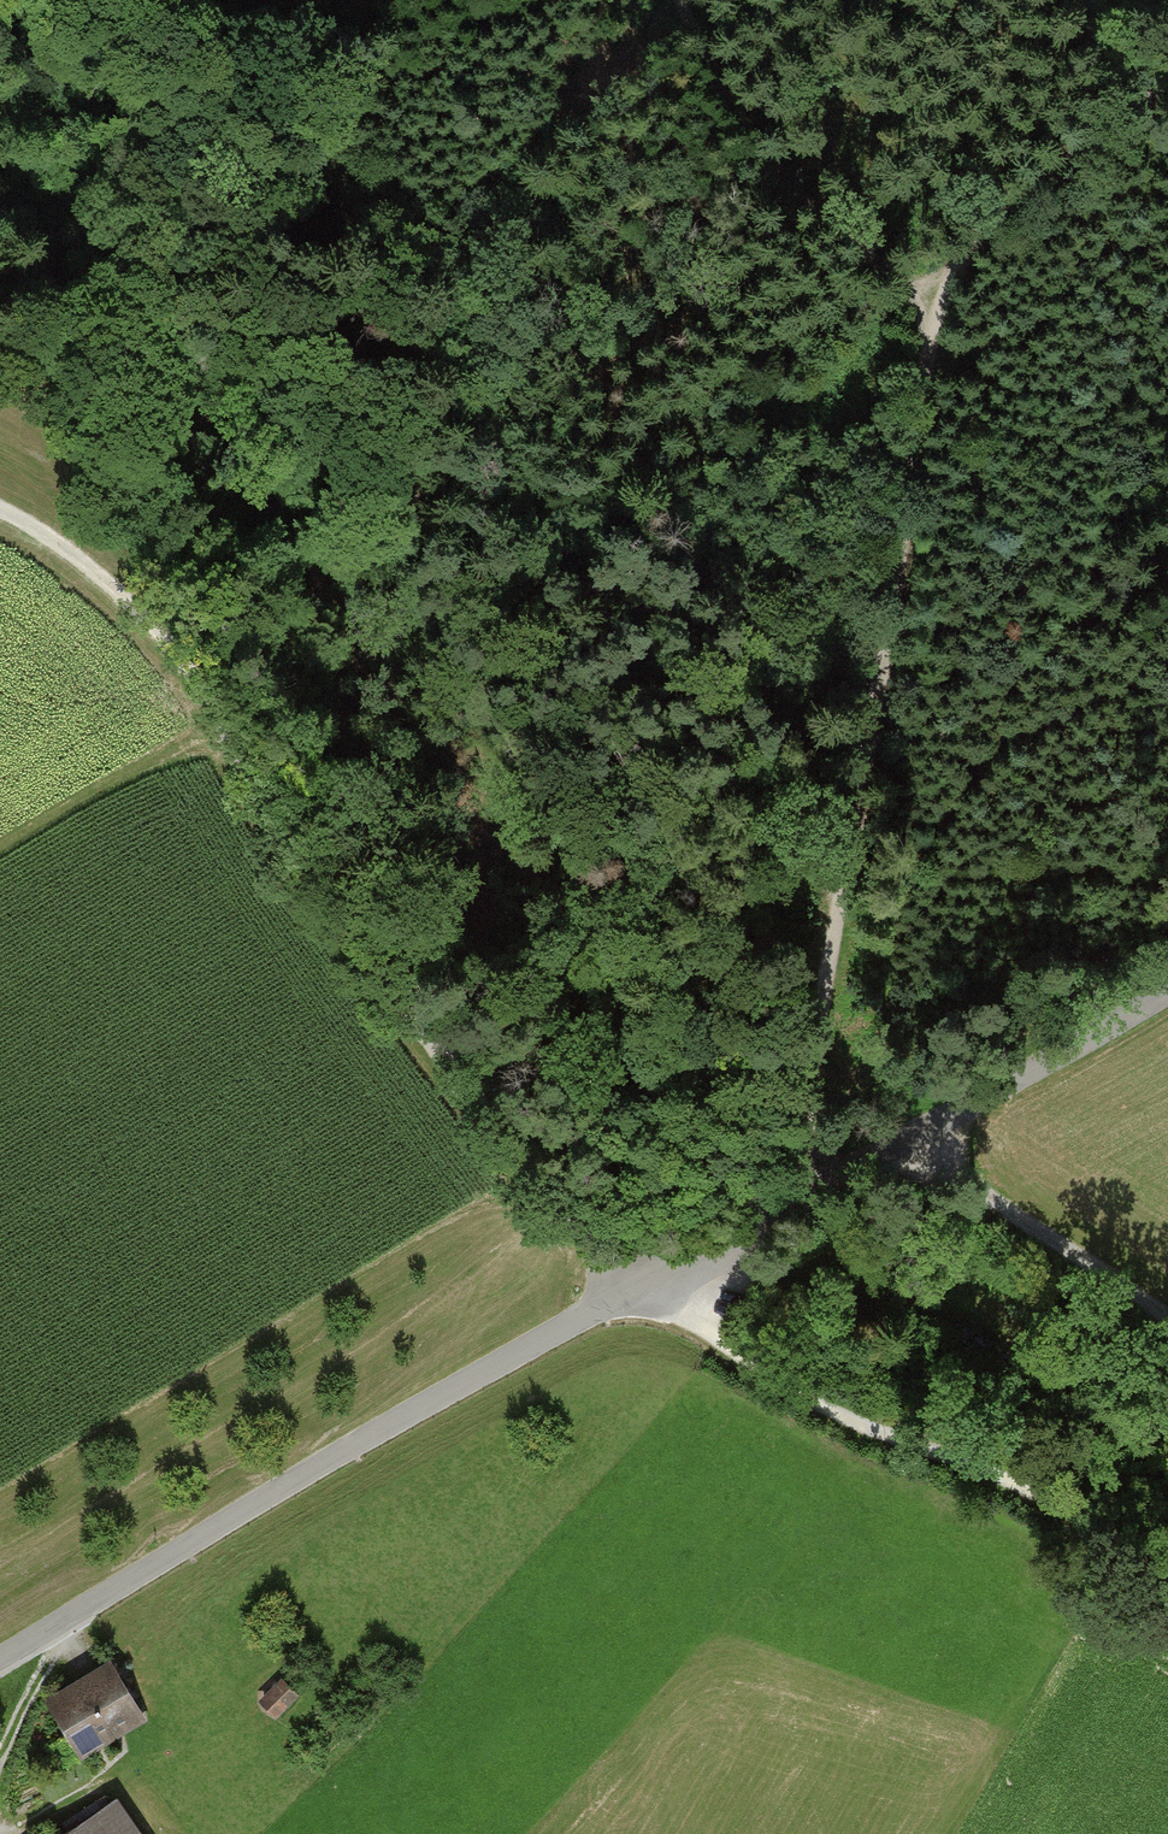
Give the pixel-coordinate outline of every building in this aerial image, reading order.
[(40,1701),(74,1763),(144,1724),(110,1662),(40,1701)] [(258,1701),(276,1719),(301,1695),(282,1676),(258,1701)] [(112,1802),(62,1833),(132,1833),(112,1802)]
